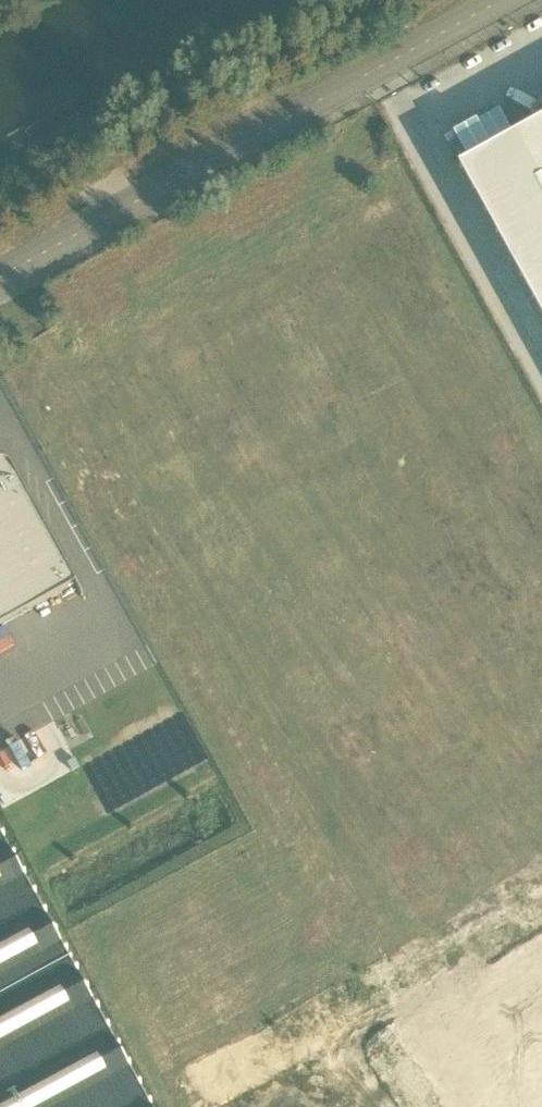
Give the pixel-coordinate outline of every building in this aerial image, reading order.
[(499,108),(453,134),(466,156),(512,131),(499,108)] [(527,130),(527,128),(525,129),(526,131),(506,142),(505,140),(504,141),(505,143),(484,154),(483,152),(482,153),(483,155),(462,166),(461,164),(460,165),(461,168),(462,167),(473,186),(472,187),(473,189),(474,188),(485,208),(484,209),(485,211),(486,210),(497,230),(496,231),(497,232),(498,232),(509,252),(508,253),(509,254),(510,253),(521,273),(520,274),(520,276),(522,275),(533,295),(532,296),(532,298),(534,297),(541,311),(541,122),(527,130)] [(7,474),(5,470),(3,468),(0,469),(0,626),(75,584),(81,595),(83,594),(26,492),(20,496),(8,474),(7,474)] [(0,836),(0,1106),(148,1106),(0,836)]
